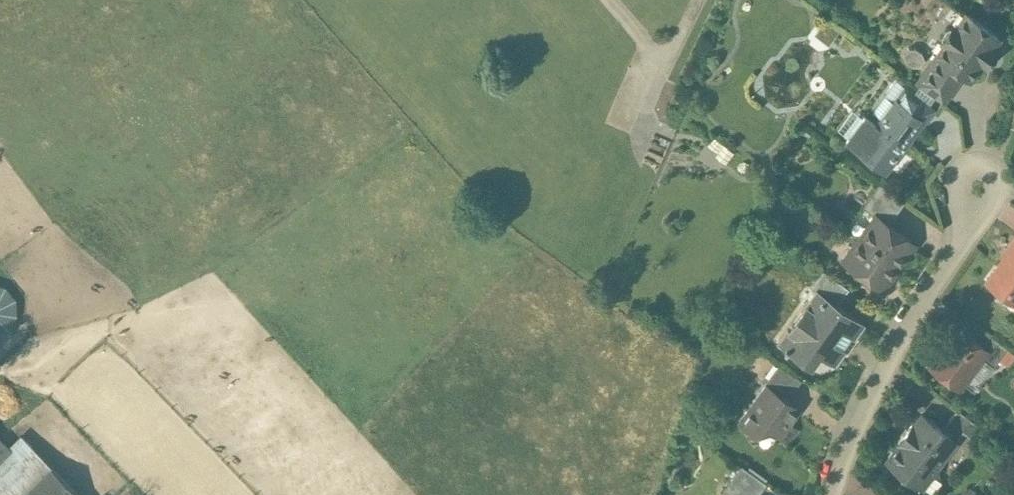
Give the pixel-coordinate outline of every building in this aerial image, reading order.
[(998,34),(966,11),(956,25),(953,23),(946,24),(941,31),(942,38),(945,40),(937,51),(936,50),(936,51),(961,70),(962,70),(968,75),(980,59),(983,61),(987,61),(995,50),(994,46),(991,43),(998,34)] [(836,30),(834,25),(829,22),(824,20),(817,29),(830,39),(836,30)] [(854,41),(845,34),(839,41),(848,48),(854,41)] [(961,70),(936,51),(916,79),(919,81),(934,92),(942,97),(961,70)] [(934,92),(919,81),(913,88),(909,86),(908,88),(927,102),(934,92)] [(908,88),(904,85),(895,97),(897,98),(920,115),(922,117),(931,105),(927,102),(908,88)] [(896,99),(884,90),(872,106),(882,114),(876,121),(858,144),(857,146),(884,166),(897,150),(895,148),(920,115),(897,98),(896,99)] [(863,111),(845,134),(858,144),(876,121),(863,111)] [(904,198),(879,180),(870,191),(896,210),(904,198)] [(896,210),(870,191),(862,203),(875,212),(876,212),(888,221),(896,210)] [(1013,221),(1013,200),(1009,198),(1000,213),(1013,221)] [(888,221),(876,212),(875,212),(859,234),(898,262),(914,240),(888,221)] [(1006,244),(1008,245),(986,274),(1004,287),(1006,284),(1013,290),(1013,233),(1006,244)] [(898,262),(859,234),(843,257),(881,285),(898,262)] [(848,285),(822,266),(810,284),(815,288),(816,287),(837,301),(848,285)] [(0,283),(0,326),(22,322),(13,280),(0,283)] [(815,288),(805,302),(805,303),(788,325),(779,338),(785,343),(783,345),(785,346),(787,344),(805,357),(814,345),(834,360),(844,346),(842,345),(851,333),(852,334),(862,320),(837,301),(816,287),(815,288)] [(958,323),(949,335),(948,334),(936,349),(938,350),(929,362),(957,384),(981,353),(987,345),(980,340),(958,323)] [(1007,345),(988,330),(980,340),(987,345),(981,353),(994,363),(1007,345)] [(801,378),(778,362),(764,381),(767,384),(767,383),(783,395),(790,386),(793,389),(801,378)] [(767,384),(740,421),(752,429),(778,425),(782,428),(794,412),(785,405),(789,399),(783,395),(767,383),(767,384)] [(957,407),(948,418),(971,435),(979,424),(957,407)] [(921,412),(914,422),(912,421),(898,439),(900,441),(886,458),(920,484),(956,439),(921,412)] [(0,458),(0,475),(31,444),(22,435),(11,447),(0,458)] [(11,447),(0,436),(0,458),(11,447)] [(0,475),(0,494),(79,494),(31,444),(0,475)] [(741,463),(723,487),(734,494),(757,494),(767,482),(741,463)]
